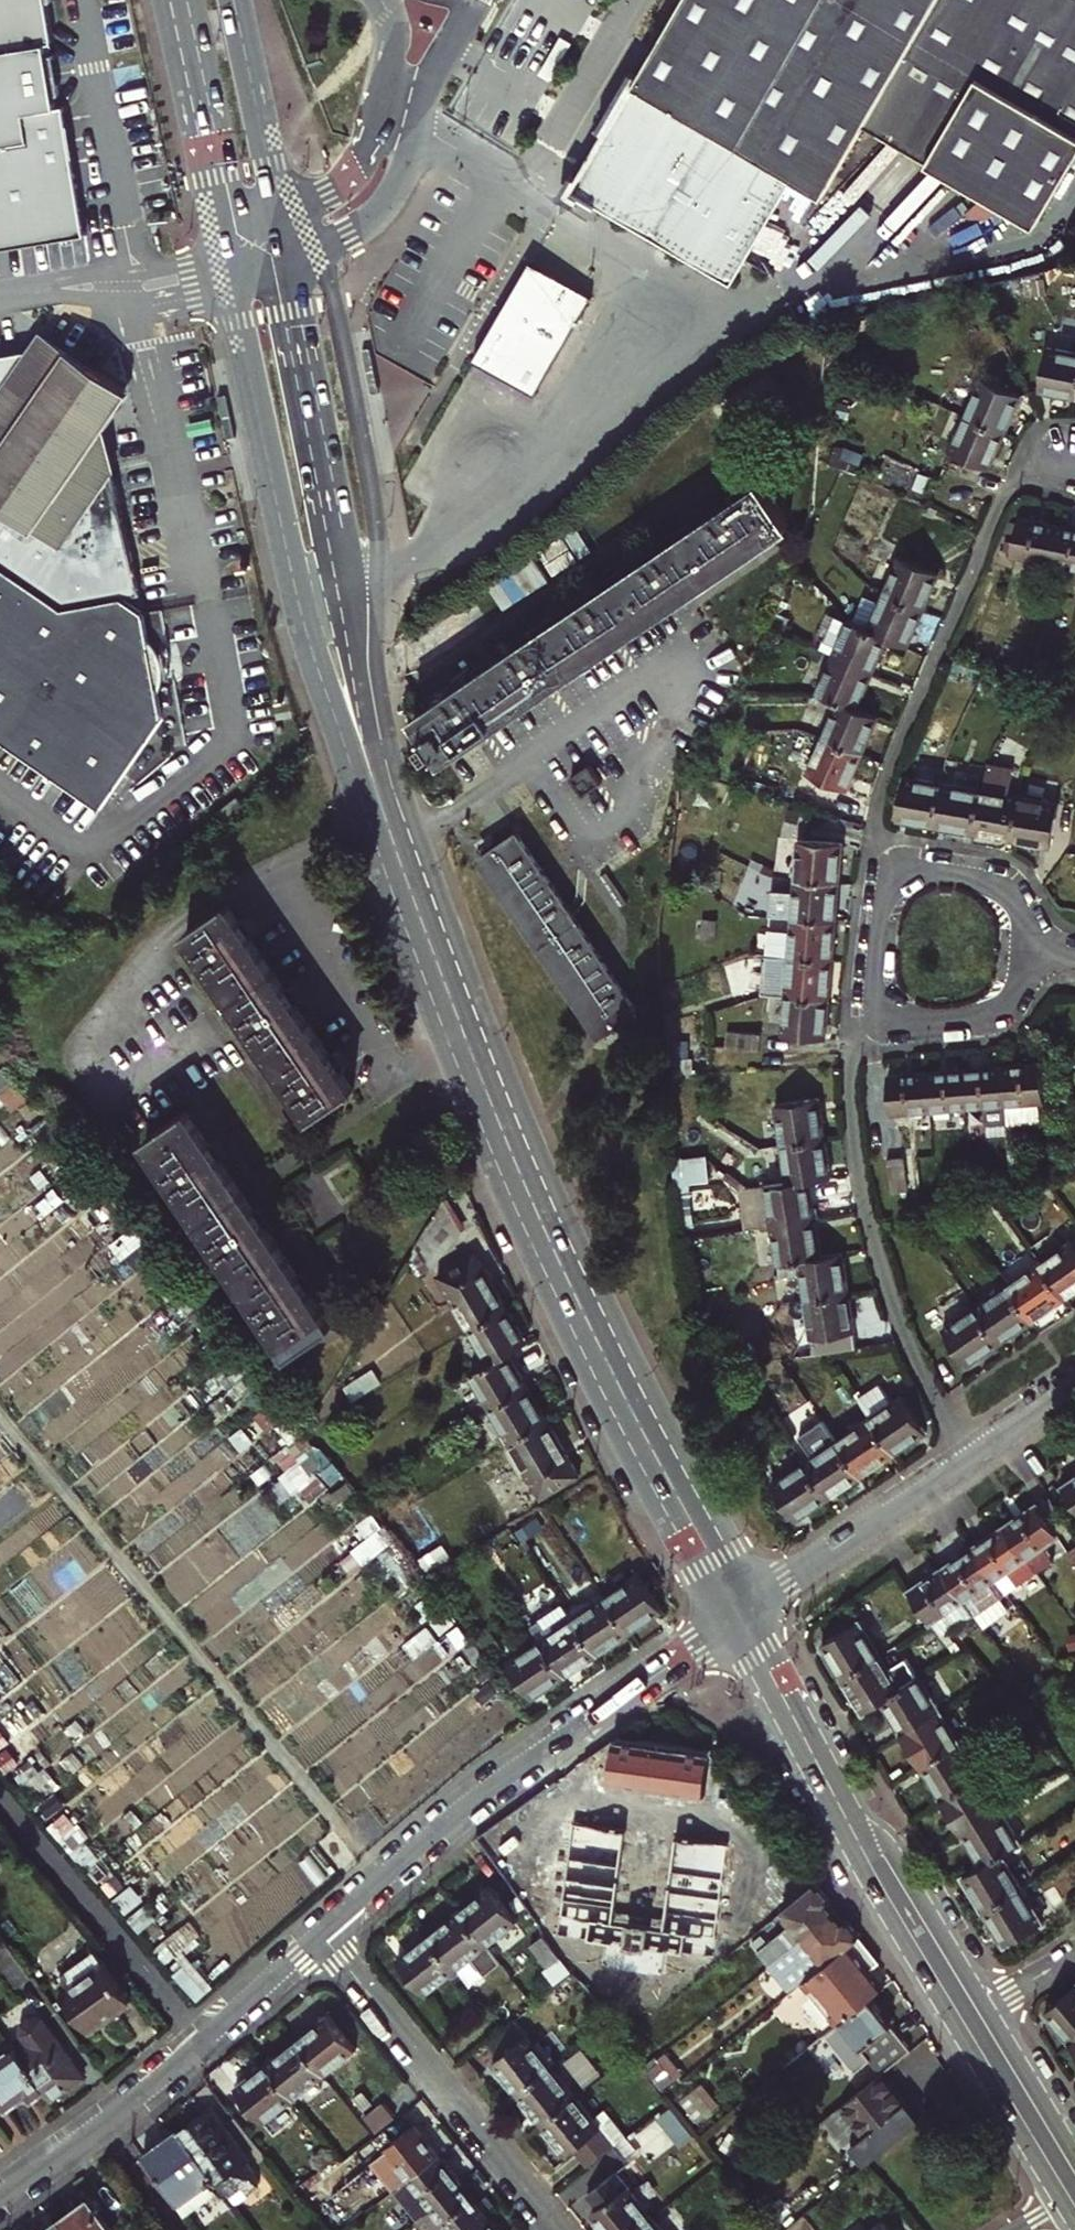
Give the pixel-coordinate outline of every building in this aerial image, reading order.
[(67,241),(48,113),(39,114),(29,51),(38,49),(33,44),(29,20),(33,16),(31,0),(0,0),(0,251),(67,241)] [(734,280),(797,171),(827,190),(868,125),(1033,224),(1074,155),(1074,0),(683,0),(632,89),(625,84),(602,123),(610,129),(575,186),(734,280)] [(33,44),(38,49),(33,16),(29,20),(33,44)] [(576,165),(584,170),(605,133),(584,120),(563,157),(576,165)] [(578,200),(583,192),(574,187),(584,170),(576,165),(561,191),(578,200)] [(601,207),(583,196),(577,206),(595,217),(601,207)] [(540,390),(594,293),(533,260),(479,357),(540,390)] [(124,597),(141,573),(118,557),(134,534),(110,516),(125,494),(102,477),(118,452),(84,429),(106,397),(8,329),(0,340),(0,565),(62,607),(124,597)] [(1074,397),(1074,354),(1044,348),(1037,389),(1074,397)] [(962,416),(1003,432),(1018,394),(978,378),(962,416)] [(948,450),(988,467),(1003,432),(962,416),(948,450)] [(788,522),(761,483),(411,720),(423,739),(417,742),(427,756),(432,752),(438,761),(788,522)] [(1010,556),(1050,564),(1057,526),(1017,518),(1010,556)] [(1074,568),(1074,529),(1057,526),(1050,564),(1074,568)] [(882,593),(922,610),(938,573),(898,556),(882,593)] [(124,597),(62,607),(0,565),(0,739),(101,809),(164,717),(144,613),(124,597)] [(888,637),(907,645),(922,610),(882,593),(868,628),(888,637)] [(831,656),(872,674),(888,637),(868,628),(847,619),(831,656)] [(836,701),(857,710),(872,674),(831,656),(815,693),(836,701)] [(821,736),(862,754),(877,718),(857,710),(836,701),(821,736)] [(805,773),(846,791),(862,754),(821,736),(805,773)] [(973,834),(1010,841),(1018,798),(1005,795),(1009,772),(985,768),(981,791),(973,834)] [(896,820),(936,828),(942,784),(903,777),(896,820)] [(936,828),(973,834),(981,791),(942,784),(936,828)] [(1010,841),(1051,848),(1058,805),(1018,798),(1010,841)] [(634,1010),(514,835),(480,858),(599,1034),(634,1010)] [(795,880),(838,884),(841,843),(799,839),(795,880)] [(792,919),(834,923),(838,884),(795,880),(794,892),(773,890),(772,917),(792,919)] [(354,1093),(226,906),(188,932),(315,1119),(354,1093)] [(693,937),(705,939),(707,918),(694,917),(693,937)] [(767,955),(831,961),(834,923),(792,919),(790,930),(769,928),(767,955)] [(785,995),(828,999),(831,961),(767,955),(764,993),(785,995)] [(781,1034),(825,1037),(828,999),(785,995),(781,1034)] [(727,1047),(759,1050),(761,1034),(728,1031),(727,1047)] [(1035,1105),(1043,1104),(1040,1065),(1000,1068),(1004,1106),(1006,1124),(1037,1121),(1035,1105)] [(966,1109),(1004,1106),(1000,1068),(963,1071),(966,1109)] [(928,1112),(966,1109),(963,1071),(924,1074),(928,1112)] [(890,1114),(928,1112),(924,1074),(887,1076),(890,1114)] [(781,1146),(824,1138),(818,1099),(774,1106),(781,1146)] [(208,1145),(185,1111),(146,1137),(291,1353),(331,1327),(308,1294),(298,1278),(264,1227),(254,1213),(218,1160),(208,1145)] [(808,1180),(830,1177),(824,1138),(781,1146),(760,1149),(758,1148),(763,1187),(808,1180)] [(218,1160),(225,1155),(215,1140),(208,1145),(218,1160)] [(683,1153),(684,1180),(713,1178),(711,1151),(683,1153)] [(891,1191),(907,1189),(903,1158),(887,1160),(891,1191)] [(1009,1191),(1027,1186),(1024,1177),(1007,1182),(1009,1191)] [(770,1225),(814,1218),(808,1180),(763,1187),(743,1190),(749,1228),(770,1225)] [(418,1244),(432,1268),(459,1229),(443,1203),(418,1244)] [(264,1227),(270,1223),(260,1208),(254,1213),(264,1227)] [(798,1260),(820,1257),(814,1218),(770,1225),(775,1263),(798,1260)] [(1061,1297),(1074,1288),(1074,1250),(1068,1240),(1037,1262),(1061,1297)] [(805,1299),(848,1292),(842,1254),(820,1257),(798,1260),(805,1299)] [(470,1332),(507,1311),(474,1255),(438,1277),(470,1332)] [(1030,1320),(1061,1297),(1037,1262),(1005,1284),(1030,1320)] [(308,1294),(315,1289),(305,1273),(298,1278),(308,1294)] [(998,1342),(1030,1320),(1005,1284),(974,1306),(998,1342)] [(811,1337),(854,1331),(848,1292),(805,1299),(811,1337)] [(966,1364),(998,1342),(974,1306),(942,1329),(966,1364)] [(508,1355),(527,1344),(507,1311),(470,1332),(490,1366),(508,1355)] [(490,1412),(528,1389),(508,1355),(490,1366),(470,1377),(490,1412)] [(891,1454),(925,1431),(900,1395),(888,1403),(876,1385),(855,1400),(865,1418),(891,1454)] [(510,1445),(548,1423),(528,1389),(490,1412),(510,1445)] [(860,1475),(891,1454),(865,1418),(834,1440),(860,1475)] [(542,1498),(580,1476),(548,1423),(510,1445),(542,1498)] [(827,1497),(860,1475),(834,1440),(802,1462),(827,1497)] [(295,1488),(316,1473),(304,1457),(283,1472),(295,1488)] [(794,1520),(827,1497),(802,1462),(770,1484),(794,1520)] [(1061,1485),(1074,1506),(1074,1476),(1061,1485)] [(1049,1495),(1035,1504),(1055,1535),(1070,1525),(1049,1495)] [(1050,1560),(1041,1547),(1056,1536),(1055,1535),(1035,1504),(1034,1503),(1002,1525),(1034,1571),(1035,1572),(1050,1560)] [(1004,1593),(1034,1571),(1002,1525),(970,1547),(1004,1593)] [(423,1571),(447,1557),(439,1544),(415,1558),(423,1571)] [(1065,1552),(1074,1566),(1074,1546),(1065,1552)] [(1004,1594),(1004,1593),(970,1547),(940,1567),(962,1600),(973,1614),(974,1615),(985,1629),(1010,1611),(1000,1597),(1004,1594)] [(930,1622),(962,1600),(940,1567),(907,1589),(930,1622)] [(630,1632),(661,1610),(637,1574),(605,1596),(630,1632)] [(599,1653),(630,1632),(605,1596),(574,1617),(599,1653)] [(930,1622),(940,1636),(973,1614),(962,1600),(930,1622)] [(566,1676),(599,1653),(574,1617),(565,1603),(532,1626),(541,1640),(566,1676)] [(841,1677),(880,1653),(860,1620),(821,1644),(841,1677)] [(531,1699),(566,1676),(541,1640),(506,1664),(531,1699)] [(879,1700),(900,1687),(880,1653),(841,1677),(862,1712),(879,1700)] [(879,1700),(900,1734),(938,1709),(918,1676),(900,1687),(879,1700)] [(900,1734),(920,1766),(958,1742),(938,1709),(900,1734)] [(608,1784),(658,1790),(664,1746),(616,1739),(585,1761),(591,1771),(608,1784)] [(920,1766),(939,1799),(978,1774),(958,1742),(920,1766)] [(658,1790),(706,1797),(709,1771),(730,1796),(739,1788),(712,1752),(664,1746),(658,1790)] [(729,1800),(730,1796),(709,1771),(706,1797),(729,1800)] [(960,1832),(998,1808),(978,1774),(939,1799),(960,1832)] [(536,1796),(546,1809),(566,1795),(557,1782),(536,1796)] [(546,1809),(536,1796),(477,1839),(486,1852),(495,1866),(555,1822),(546,1809)] [(1000,1854),(1019,1842),(998,1808),(960,1832),(981,1866),(1000,1854)] [(627,1830),(575,1823),(561,1935),(610,1941),(608,1956),(606,1973),(664,1982),(667,1966),(669,1949),(686,1952),(687,1948),(716,1952),(718,1937),(731,1843),(678,1836),(667,1917),(665,1929),(616,1922),(617,1910),(627,1830)] [(984,1911),(1021,1888),(1000,1854),(981,1866),(962,1877),(984,1911)] [(784,1872),(773,1881),(761,1891),(779,1913),(814,1885),(796,1862),(784,1872)] [(771,1964),(829,1916),(822,1908),(828,1903),(814,1885),(779,1913),(791,1928),(761,1952),(771,1964)] [(487,1945),(518,1921),(490,1887),(460,1911),(487,1945)] [(1004,1943),(1041,1921),(1021,1888),(984,1911),(1004,1943)] [(829,1916),(835,1912),(828,1903),(822,1908),(829,1916)] [(616,1922),(665,1929),(667,1917),(617,1910),(616,1922)] [(456,1969),(487,1945),(460,1911),(429,1935),(456,1969)] [(836,1925),(842,1921),(835,1912),(829,1916),(836,1925)] [(782,1998),(798,1986),(856,1939),(842,1921),(836,1925),(829,1916),(771,1964),(761,1972),(782,1998)] [(426,1992),(456,1969),(429,1935),(399,1959),(426,1992)] [(548,1967),(559,1958),(543,1936),(532,1946),(548,1967)] [(32,1975),(4,1937),(0,1940),(0,1961),(17,1985),(32,1975)] [(833,2028),(866,2001),(883,1988),(869,1971),(876,1965),(856,1939),(798,1986),(833,2028)] [(89,2030),(130,1999),(93,1949),(58,1974),(69,1988),(62,1993),(89,2030)] [(546,1999),(556,2011),(578,1994),(568,1982),(546,1999)] [(1074,2039),(1074,1986),(1043,2012),(1069,2044),(1074,2039)] [(883,2073),(907,2054),(866,2001),(833,2028),(822,2036),(850,2071),(868,2055),(883,2073)] [(51,2099),(84,2075),(41,2015),(31,2013),(21,2021),(20,2030),(29,2042),(17,2051),(45,2091),(51,2099)] [(326,2074),(356,2050),(329,2016),(299,2041),(326,2074)] [(518,2092),(552,2066),(528,2035),(494,2062),(518,2092)] [(295,2099),(326,2074),(299,2041),(269,2066),(295,2099)] [(45,2091),(17,2051),(12,2045),(0,2053),(0,2103),(4,2109),(25,2094),(31,2101),(45,2091)] [(583,2047),(569,2058),(586,2082),(601,2072),(583,2047)] [(649,2069),(662,2084),(661,2067),(657,2062),(649,2069)] [(264,2124),(295,2099),(269,2066),(238,2091),(264,2124)] [(518,2092),(542,2122),(576,2096),(552,2066),(518,2092)] [(663,2086),(671,2080),(661,2067),(662,2084),(663,2086)] [(910,2127),(920,2119),(883,2073),(843,2105),(846,2109),(834,2119),(850,2139),(862,2130),(880,2151),(908,2128),(910,2127)] [(611,2148),(613,2146),(628,2135),(605,2107),(593,2117),(576,2096),(542,2122),(568,2155),(575,2149),(588,2165),(611,2148)] [(372,2135),(392,2118),(379,2102),(359,2118),(372,2135)] [(663,2114),(684,2140),(695,2131),(674,2105),(663,2114)] [(217,2183),(247,2161),(207,2107),(177,2129),(212,2176),(217,2183)] [(394,2190),(409,2178),(440,2154),(416,2124),(385,2148),(388,2152),(373,2164),(394,2190)] [(177,2203),(212,2176),(177,2129),(142,2155),(177,2203)] [(409,2178),(433,2208),(463,2183),(440,2154),(409,2178)] [(317,2189),(328,2202),(370,2169),(359,2156),(317,2189)] [(652,2217),(616,2171),(587,2194),(599,2208),(593,2213),(606,2229),(636,2229),(652,2217)] [(177,2203),(185,2213),(221,2188),(217,2183),(212,2176),(177,2203)] [(487,2213),(463,2183),(433,2208),(418,2220),(426,2229),(466,2229),(487,2213)] [(88,2197),(59,2219),(67,2229),(112,2229),(88,2197)] [(487,2213),(466,2229),(500,2229),(487,2213)] [(652,2217),(636,2229),(662,2229),(652,2217)] [(59,2219),(43,2229),(67,2229),(59,2219)] [(882,2221),(871,2229),(889,2229),(882,2221)]
